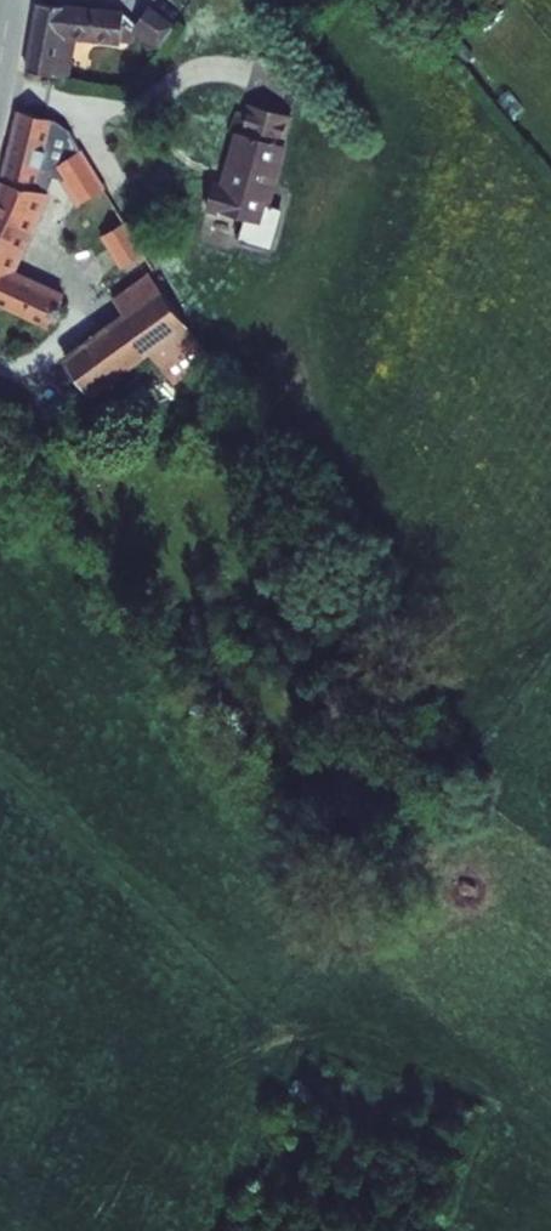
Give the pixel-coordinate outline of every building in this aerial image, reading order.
[(191,25),(164,5),(152,23),(178,42),(191,25)] [(130,14),(52,6),(40,70),(80,75),(86,37),(126,42),(134,43),(137,15),(130,14)] [(224,180),(217,206),(213,221),(234,226),(238,211),(269,219),(280,179),(275,177),(286,137),(285,137),(292,108),(259,100),(252,129),(248,128),(235,183),(224,180)] [(0,218),(0,303),(56,331),(72,299),(19,274),(60,186),(61,181),(47,178),(53,152),(67,155),(72,157),(79,133),(57,120),(30,113),(12,192),(0,218)] [(47,178),(61,181),(67,155),(53,152),(47,178)] [(120,199),(97,163),(74,178),(97,213),(120,199)] [(159,264),(141,235),(120,248),(139,276),(159,264)] [(145,322),(86,362),(111,399),(169,360),(178,375),(210,353),(200,339),(176,301),(165,284),(134,306),(145,322)]
